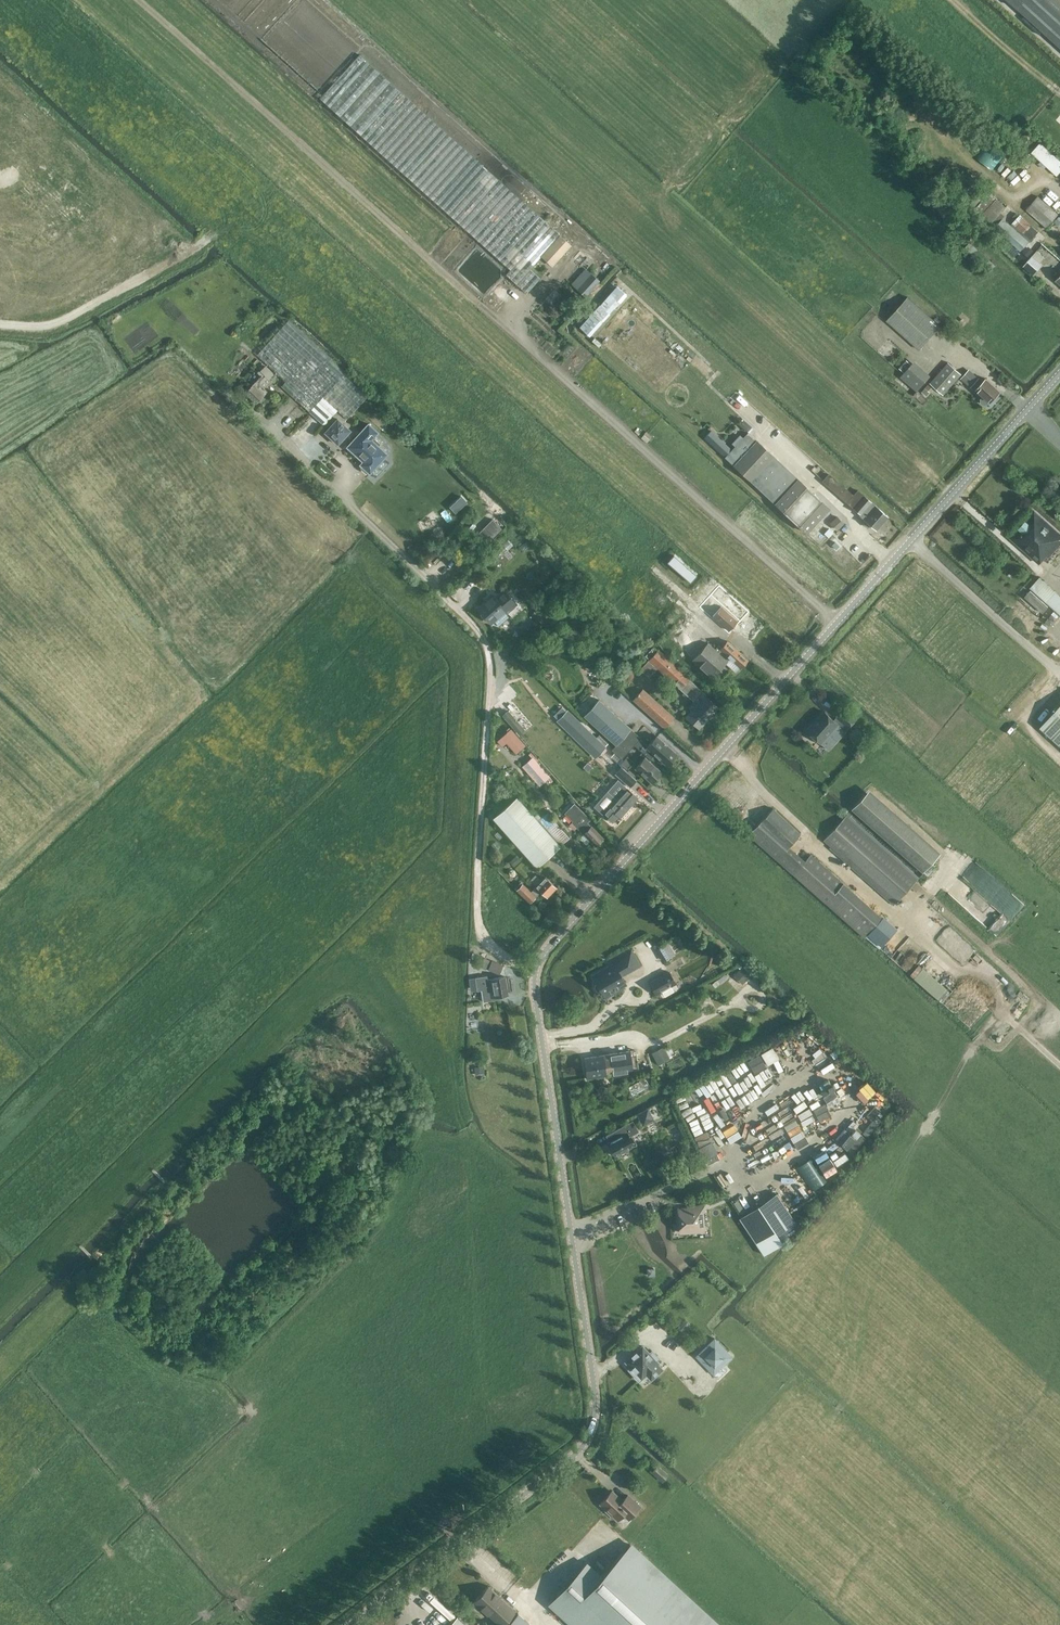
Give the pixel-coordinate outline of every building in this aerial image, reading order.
[(1059,46),(1059,0),(1009,0),(1059,46)] [(530,269),(542,255),(553,264),(571,245),(560,235),(561,234),(499,179),(359,54),(320,97),(511,269),(506,274),(527,293),(540,278),(530,269)] [(888,66),(892,61),(886,55),(881,60),(888,66)] [(1059,170),(1059,159),(1046,146),(1038,155),(1057,173),(1059,170)] [(992,223),(1021,251),(1040,231),(1023,215),(1020,218),(1016,215),(1012,220),(1016,223),(1013,226),(1004,217),(1001,214),(1007,207),(997,197),(996,198),(994,196),(994,195),(991,192),(973,212),(988,226),(992,223)] [(1058,216),(1038,197),(1027,210),(1047,228),(1058,216)] [(1042,245),(1033,255),(1023,266),(1034,275),(1043,264),(1041,262),(1050,252),(1042,245)] [(961,259),(961,261),(961,264),(963,266),(966,267),(968,266),(970,264),(971,261),(970,259),(968,257),(966,256),(963,257),(961,259)] [(569,283),(585,297),(599,280),(584,266),(569,283)] [(540,277),(544,273),(538,268),(535,272),(540,277)] [(975,270),(974,273),(975,276),(977,277),(979,278),(982,277),(984,276),(984,273),(984,270),(982,268),(979,268),(977,268),(975,270)] [(628,294),(618,285),(579,326),(589,335),(628,294)] [(887,320),(920,349),(941,326),(908,296),(887,320)] [(347,419),(369,394),(288,320),(257,354),(286,381),(281,386),(300,403),(324,425),(337,410),(347,419)] [(573,363),(579,356),(575,353),(569,360),(573,363)] [(901,375),(917,390),(931,375),(915,360),(901,375)] [(944,394),(962,374),(948,362),(930,382),(944,394)] [(268,379),(274,373),(265,365),(257,373),(260,376),(245,392),(256,403),(267,391),(263,387),(270,380),(268,379)] [(978,379),(969,370),(961,378),(971,387),(978,379)] [(976,389),(984,396),(981,399),(981,402),(984,404),(987,404),(990,401),(991,402),(1000,391),(986,378),(976,389)] [(325,432),(338,444),(350,430),(338,418),(325,432)] [(368,424),(347,447),(362,461),(360,464),(361,466),(360,467),(361,468),(362,470),(363,471),(365,472),(367,473),(368,472),(369,473),(387,454),(378,446),(380,444),(373,437),(377,432),(368,424)] [(830,507),(757,439),(748,431),(743,437),(740,434),(732,443),(735,446),(725,457),(806,532),(807,533),(830,507)] [(822,480),(853,508),(860,514),(860,515),(865,520),(863,522),(867,525),(869,523),(876,529),(887,516),(864,495),(833,468),(827,475),(822,480)] [(457,488),(445,499),(450,504),(462,493),(457,488)] [(463,494),(450,505),(456,512),(469,500),(463,494)] [(1059,546),(1059,535),(1034,511),(1010,538),(1039,564),(1045,557),(1048,560),(1059,546)] [(838,530),(845,523),(837,515),(830,522),(838,530)] [(520,528),(511,535),(514,540),(523,532),(520,528)] [(500,568),(505,563),(509,560),(514,559),(515,558),(513,556),(507,549),(512,544),(508,539),(497,549),(498,550),(495,552),(496,554),(490,559),(500,568)] [(1047,602),(1059,613),(1059,595),(1040,577),(1030,588),(1047,602)] [(719,587),(702,606),(713,616),(712,616),(729,631),(746,611),(719,587)] [(496,597),(493,593),(477,607),(490,623),(503,611),(506,614),(518,604),(505,589),(496,597)] [(693,659),(690,662),(693,665),(696,662),(713,677),(725,663),(734,672),(746,658),(727,641),(723,645),(713,636),(693,659)] [(688,707),(689,708),(688,709),(690,711),(685,716),(699,729),(718,708),(702,694),(704,692),(689,679),(691,677),(659,648),(657,650),(653,646),(645,655),(649,659),(640,669),(649,677),(657,668),(684,692),(682,694),(689,700),(690,698),(693,701),(688,707)] [(664,728),(675,716),(643,688),(632,699),(664,728)] [(616,745),(611,750),(621,759),(633,746),(638,740),(640,738),(598,699),(584,715),(616,745)] [(1041,727),(1059,744),(1059,705),(1041,727)] [(833,719),(823,710),(805,730),(820,742),(837,724),(844,730),(855,718),(843,708),(833,719)] [(595,757),(603,748),(573,721),(576,718),(567,709),(556,721),(595,757)] [(511,728),(510,729),(508,727),(506,729),(508,731),(497,740),(502,746),(506,742),(508,744),(507,745),(510,749),(511,748),(516,754),(526,745),(511,728)] [(822,742),(828,748),(838,737),(832,732),(822,742)] [(655,754),(667,765),(676,755),(657,737),(647,747),(638,740),(633,746),(641,753),(642,752),(650,760),(655,754)] [(552,781),(554,779),(551,776),(552,775),(536,756),(535,757),(531,752),(529,754),(532,757),(522,766),(540,786),(549,778),(552,781)] [(634,768),(652,783),(661,772),(644,757),(634,768)] [(612,773),(628,786),(634,779),(619,765),(612,773)] [(621,784),(614,792),(618,795),(609,805),(608,804),(601,812),(612,822),(618,815),(620,817),(637,797),(625,787),(621,784)] [(864,793),(851,808),(923,871),(936,856),(864,793)] [(560,845),(521,802),(517,796),(495,815),(493,817),(536,866),(560,845)] [(591,819),(574,803),(564,813),(572,821),(569,824),(573,828),(575,825),(594,845),(602,838),(587,822),(591,819)] [(748,834),(781,863),(864,938),(882,917),(811,853),(805,860),(789,846),(800,833),(773,808),(748,834)] [(895,904),(918,878),(846,815),(823,840),(895,904)] [(546,897),(556,887),(545,876),(540,881),(534,875),(530,879),(536,885),(531,891),(522,883),(516,890),(530,903),(540,891),(546,897)] [(674,955),(667,944),(657,949),(664,961),(674,955)] [(616,966),(606,972),(605,970),(594,977),(598,983),(596,984),(596,987),(598,991),(600,991),(602,990),(603,991),(609,988),(611,992),(613,991),(614,991),(618,989),(619,987),(626,983),(622,977),(641,966),(632,950),(613,961),(616,966)] [(921,964),(912,974),(939,998),(948,988),(921,964)] [(733,974),(742,983),(751,974),(742,965),(733,974)] [(651,983),(657,994),(676,983),(670,972),(651,983)] [(476,978),(476,982),(474,982),(474,978),(471,978),(471,977),(468,978),(468,982),(471,982),(471,987),(477,986),(478,990),(486,989),(487,994),(482,995),(483,1002),(499,999),(499,996),(508,994),(505,976),(487,979),(487,976),(476,978)] [(689,1038),(692,1049),(712,1044),(709,1034),(689,1038)] [(651,1052),(658,1064),(669,1058),(662,1046),(651,1052)] [(587,1077),(633,1071),(630,1050),(584,1057),(587,1077)] [(474,1064),(473,1068),(473,1069),(477,1071),(481,1068),(482,1063),(477,1062),(474,1064)] [(634,1094),(651,1085),(647,1077),(629,1086),(634,1094)] [(858,1086),(861,1090),(857,1092),(862,1100),(876,1091),(868,1079),(858,1086)] [(864,1131),(880,1115),(869,1105),(853,1121),(864,1131)] [(647,1109),(638,1114),(643,1124),(653,1119),(647,1109)] [(612,1132),(616,1138),(609,1142),(616,1155),(635,1144),(631,1136),(636,1133),(630,1122),(612,1132)] [(852,1125),(835,1143),(846,1153),(863,1135),(852,1125)] [(688,1137),(699,1158),(710,1152),(700,1131),(688,1137)] [(823,1144),(813,1161),(818,1164),(828,1147),(823,1144)] [(783,1180),(791,1191),(801,1184),(792,1173),(783,1180)] [(777,1193),(739,1218),(763,1254),(783,1242),(798,1225),(777,1193)] [(678,1208),(680,1233),(694,1232),(694,1230),(705,1230),(704,1205),(688,1206),(687,1207),(678,1208)] [(665,1285),(672,1279),(665,1272),(659,1278),(665,1285)] [(716,1337),(696,1356),(715,1375),(734,1357),(716,1337)] [(642,1347),(626,1361),(631,1367),(629,1369),(639,1380),(650,1370),(655,1376),(662,1369),(655,1361),(657,1359),(650,1352),(648,1354),(642,1347)] [(652,1470),(663,1480),(668,1474),(657,1465),(652,1470)] [(622,1501),(611,1491),(600,1503),(606,1508),(606,1511),(610,1514),(613,1514),(618,1519),(623,1513),(629,1518),(640,1506),(627,1495),(622,1501)] [(550,1602),(574,1624),(718,1624),(630,1544),(600,1577),(586,1563),(550,1602)] [(473,1606),(478,1611),(482,1607),(501,1624),(503,1624),(516,1611),(513,1609),(488,1586),(475,1601),(476,1602),(473,1606)] [(434,1593),(430,1596),(449,1617),(452,1614),(434,1593)] [(507,1624),(531,1624),(518,1613),(507,1624)] [(456,1616),(448,1624),(467,1624),(456,1616)]
